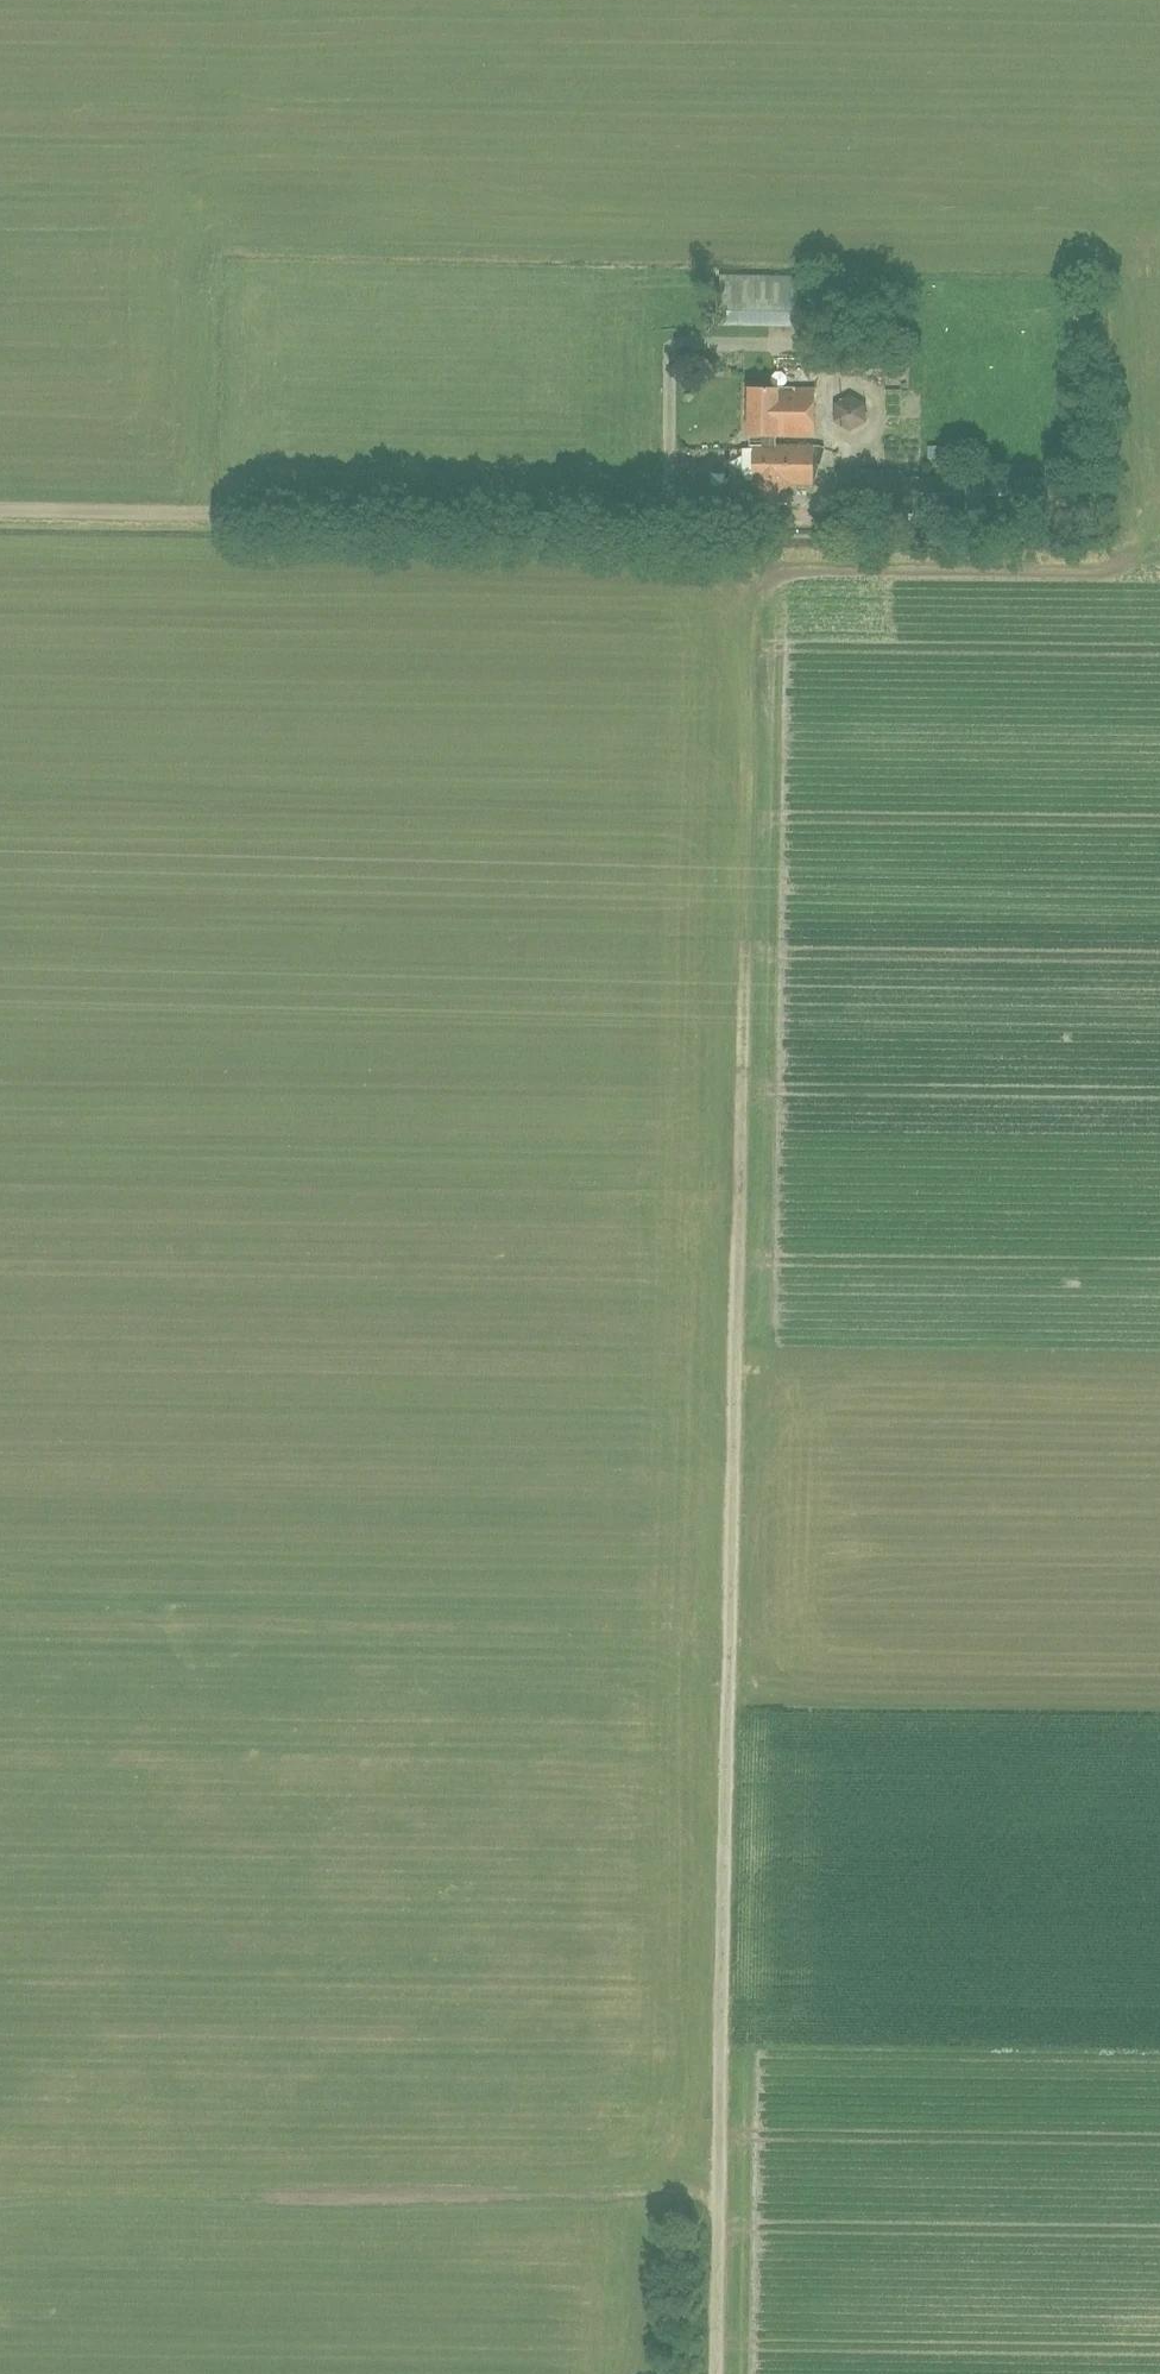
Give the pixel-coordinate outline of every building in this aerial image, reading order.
[(720,326),(799,326),(802,277),(720,276),(720,326)] [(776,437),(813,437),(813,391),(747,389),(746,436),(763,436),(763,446),(774,446),(813,446),(813,445),(776,445),(776,437)] [(863,403),(850,395),(833,406),(834,424),(850,432),(865,424),(863,403)] [(813,446),(774,446),(763,446),(763,447),(753,447),(753,484),(755,484),(754,504),(787,505),(787,485),(812,485),(813,446)]
